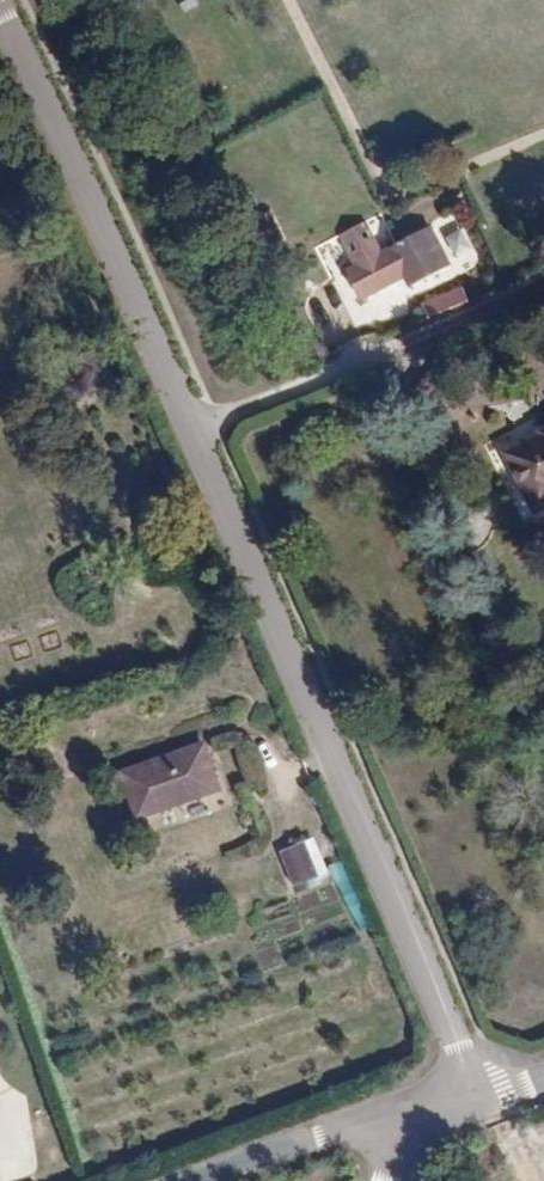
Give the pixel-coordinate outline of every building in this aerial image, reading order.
[(428,228),(383,252),(398,281),(405,278),(414,273),(417,279),(446,264),(428,228)] [(398,281),(383,252),(345,270),(361,300),(398,281)] [(408,284),(417,279),(414,273),(405,278),(408,284)] [(428,317),(468,302),(462,289),(423,304),(428,317)] [(540,431),(543,437),(507,456),(535,510),(543,505),(543,429),(540,431)] [(234,710),(148,739),(162,779),(247,749),(234,710)] [(280,849),(293,889),(328,878),(316,839),(280,849)]
